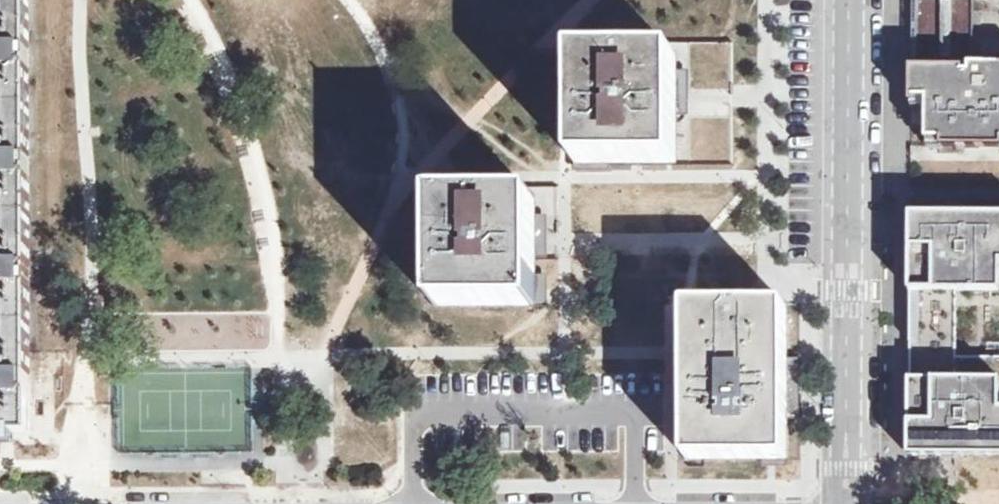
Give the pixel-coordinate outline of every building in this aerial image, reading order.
[(30,434),(29,0),(0,0),(0,434),(30,434)] [(918,107),(935,107),(935,157),(998,156),(998,74),(975,74),(977,2),(998,3),(998,0),(917,0),(918,107)] [(574,162),(675,160),(673,44),(573,45),(574,162)] [(435,305),(535,305),(535,196),(435,197),(435,305)] [(912,215),(910,455),(998,456),(998,357),(957,357),(958,291),(998,291),(998,216),(912,215)] [(778,443),(778,290),(685,290),(685,309),(677,310),(679,444),(778,443)]
